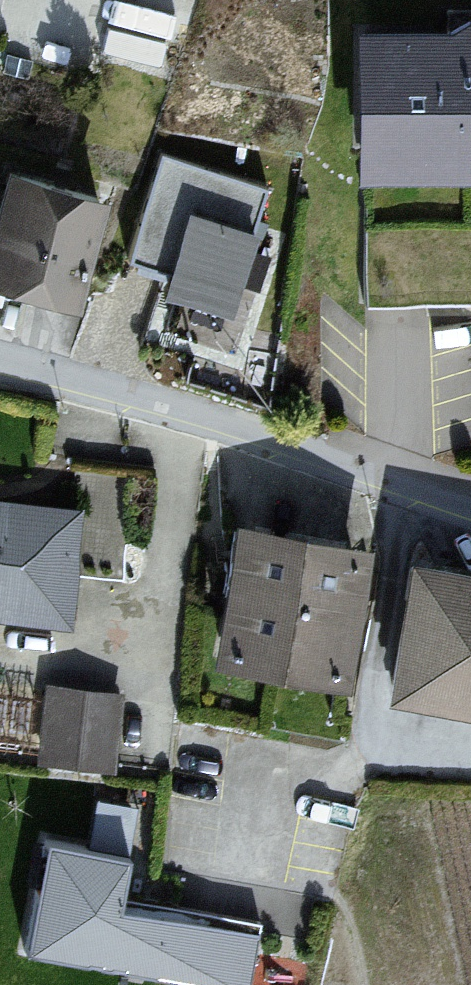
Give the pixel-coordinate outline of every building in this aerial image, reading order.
[(447,10),(447,34),(363,35),(363,150),(435,150),(445,160),(470,160),(470,10),(447,10)] [(162,152),(127,258),(169,272),(165,284),(229,305),(256,224),(268,187),(162,152)] [(70,296),(99,200),(12,173),(0,211),(0,276),(70,296)] [(59,612),(64,565),(118,571),(122,572),(133,474),(76,467),(70,517),(0,509),(0,604),(59,612)] [(245,535),(243,551),(225,649),(333,669),(354,555),(245,535)] [(424,568),(417,599),(408,598),(392,684),(470,699),(470,577),(424,568)] [(51,691),(43,755),(107,763),(116,699),(51,691)] [(89,846),(134,854),(145,798),(100,789),(89,846)] [(121,895),(128,854),(45,839),(44,844),(68,849),(59,894),(36,889),(24,951),(206,984),(248,984),(258,932),(119,905),(121,895)]
